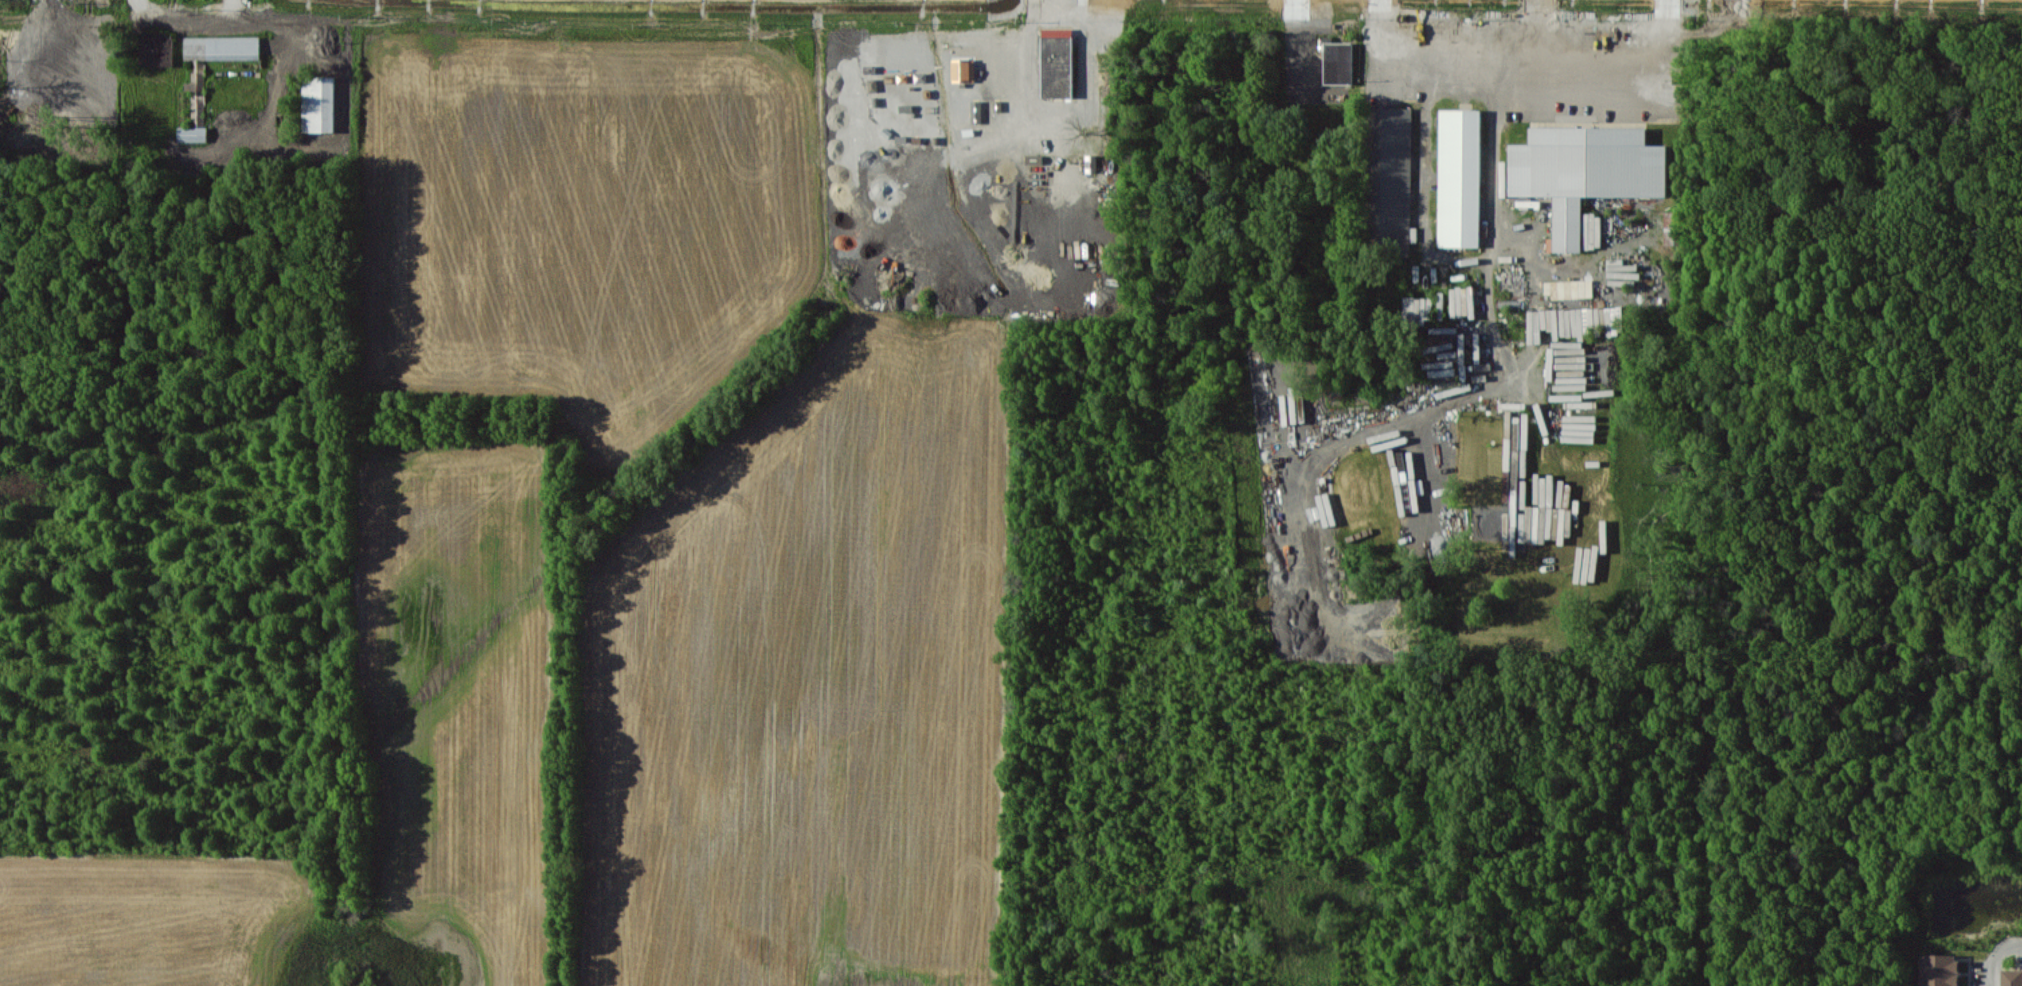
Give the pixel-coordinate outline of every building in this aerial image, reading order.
[(1043,98),(1074,97),(1072,27),(1041,28),(1043,98)] [(173,66),(174,33),(141,32),(140,65),(173,66)] [(260,36),(185,37),(185,60),(260,59),(260,36)] [(1325,84),(1353,84),(1353,42),(1325,42),(1325,84)] [(953,82),(972,81),(971,59),(953,60),(953,82)] [(205,142),(206,62),(192,62),(192,82),(190,82),(189,127),(179,126),(179,141),(205,142)] [(335,132),(336,77),(304,77),(303,132),(335,132)] [(1414,108),(1370,107),(1365,252),(1409,253),(1414,108)] [(1482,110),(1440,109),(1438,247),(1480,247),(1482,110)] [(1509,195),(1554,195),(1554,252),(1582,252),(1582,196),(1667,196),(1667,145),(1647,145),(1647,127),(1530,127),(1530,144),(1509,144),(1509,195)] [(1679,245),(1681,212),(1666,212),(1665,244),(1679,245)] [(1545,282),(1545,298),(1593,296),(1593,280),(1545,282)] [(1958,985),(1959,985),(1960,954),(1921,954),(1921,985),(1958,985)] [(2001,969),(2001,985),(2021,985),(2021,969),(2001,969)]
